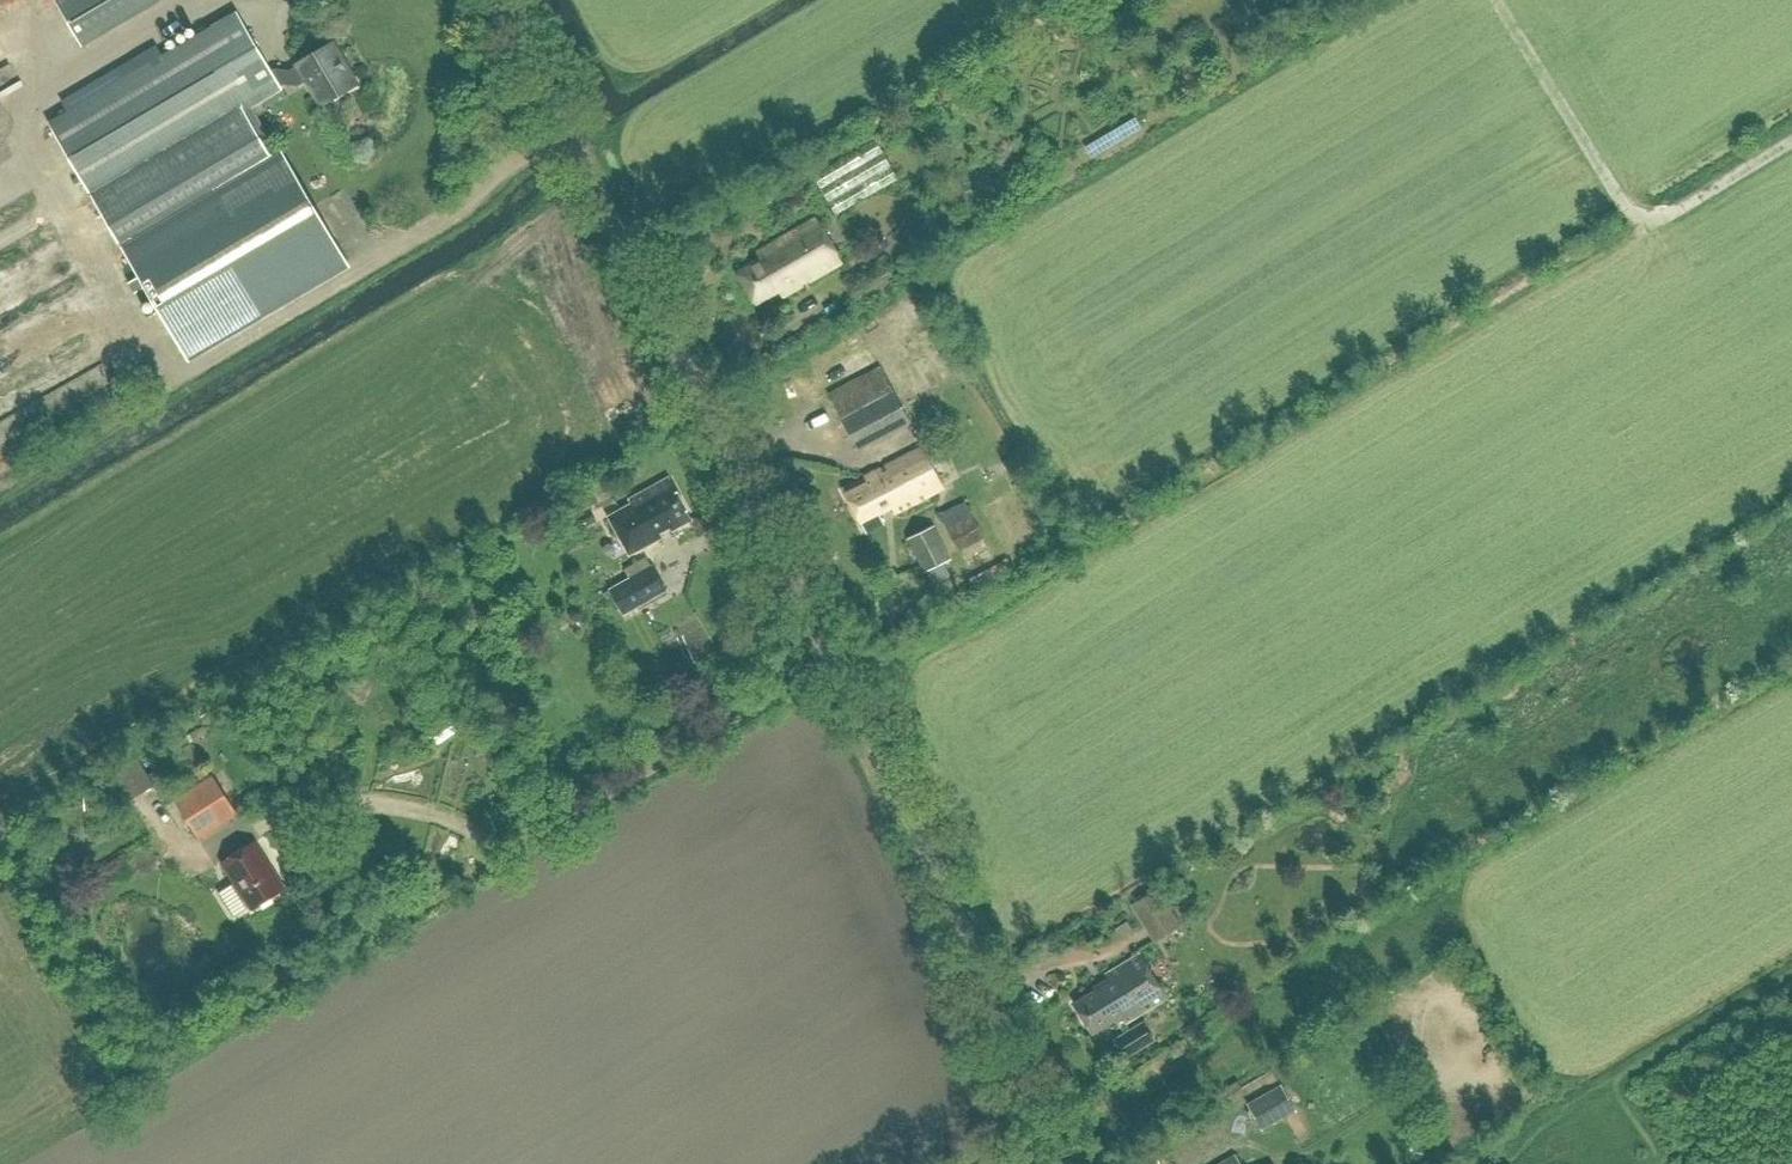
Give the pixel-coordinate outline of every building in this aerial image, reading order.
[(158,0),(56,0),(82,45),(158,0)] [(50,124),(190,362),(351,267),(279,144),(275,146),(251,106),(281,88),(280,86),(284,84),(298,85),(306,80),(322,106),(357,85),(332,43),(297,64),(298,67),(290,71),(276,70),(272,72),(238,14),(50,124)] [(891,174),(878,148),(822,176),(834,202),(891,174)] [(782,297),(842,262),(816,218),(757,253),(761,259),(738,272),(756,303),(779,290),(782,297)] [(776,324),(792,314),(783,301),(769,309),(776,324)] [(857,449),(910,422),(881,366),(828,394),(857,449)] [(12,434),(3,415),(0,417),(0,440),(12,434)] [(895,512),(942,487),(923,448),(866,477),(865,476),(842,487),(866,533),(884,523),(878,513),(892,506),(895,512)] [(672,530),(691,520),(668,478),(630,499),(633,504),(609,517),(629,555),(661,538),(658,533),(670,526),(672,530)] [(959,553),(984,538),(971,516),(947,531),(959,553)] [(923,573),(952,559),(934,525),(907,539),(923,573)] [(624,615),(637,608),(668,591),(653,565),(623,582),(610,589),(624,615)] [(198,840),(237,814),(212,774),(173,800),(198,840)] [(252,910),(285,889),(254,841),(222,862),(252,910)] [(1180,926),(1157,888),(1131,905),(1154,942),(1180,926)] [(1167,997),(1162,989),(1140,953),(1106,974),(1110,981),(1073,1003),(1092,1034),(1115,1020),(1119,1027),(1167,997)] [(1125,1057),(1155,1040),(1144,1021),(1114,1038),(1125,1057)] [(1183,1053),(1178,1046),(1169,1051),(1174,1059),(1183,1053)] [(1262,1130),(1296,1110),(1281,1084),(1247,1104),(1262,1130)] [(1236,1155),(1220,1163),(1241,1163),(1236,1155)]
